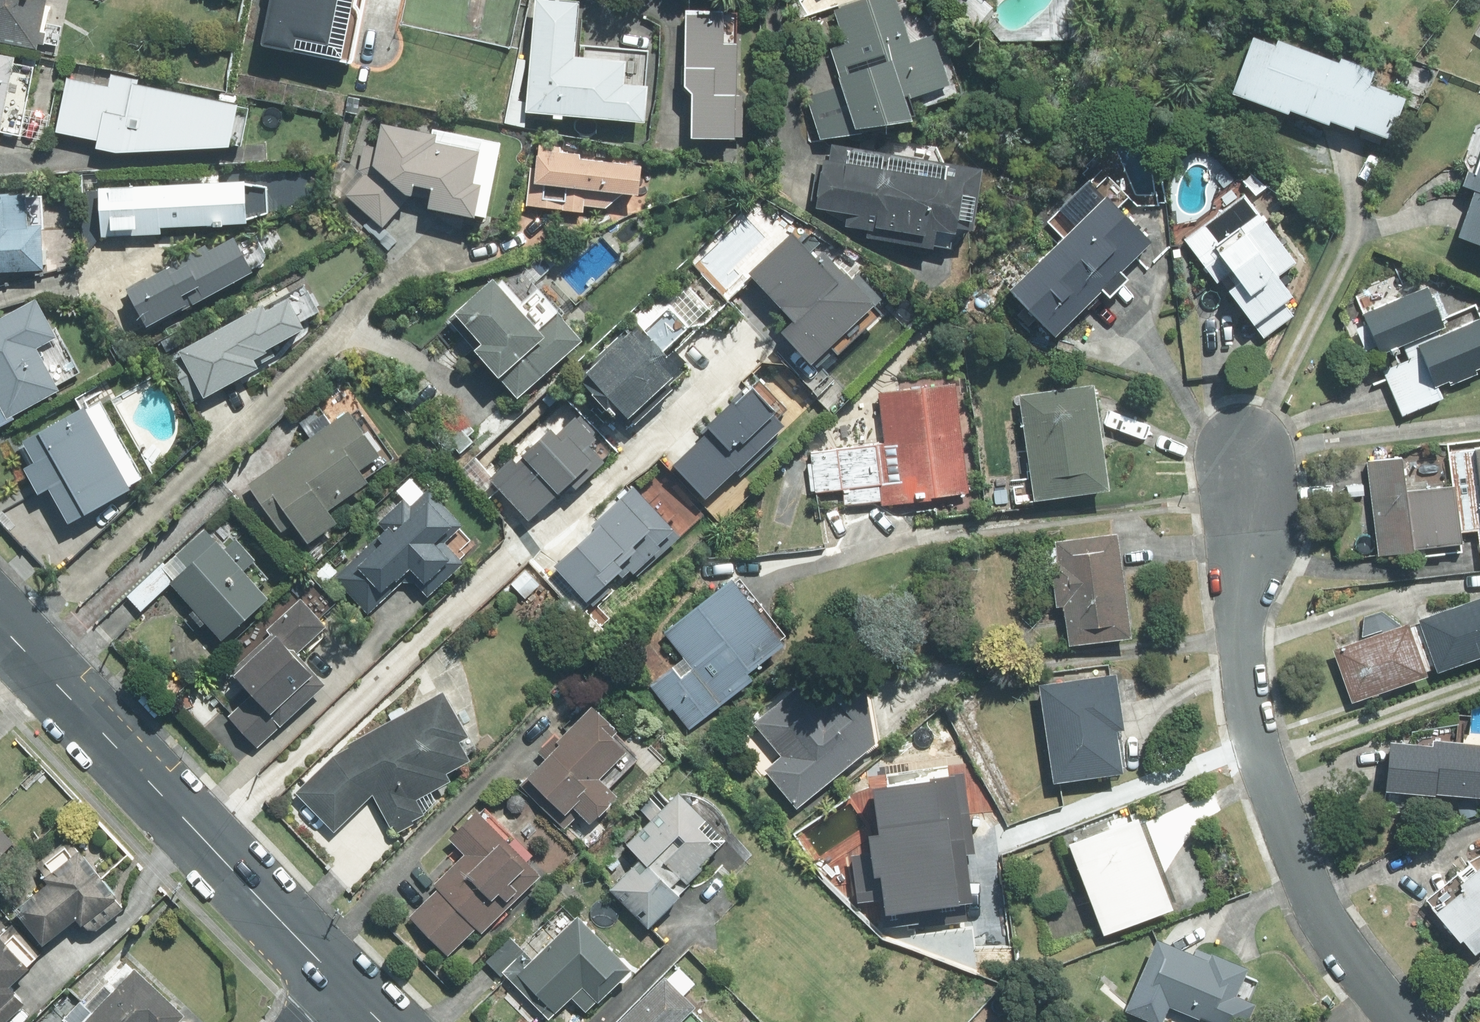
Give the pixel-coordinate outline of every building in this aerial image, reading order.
[(32,51),(43,0),(0,0),(0,44),(32,51)] [(359,0),(261,0),(254,51),(347,66),(359,0)] [(838,45),(827,48),(789,58),(813,147),(850,137),(899,123),(887,77),(900,73),(907,97),(939,89),(924,36),(902,42),(890,0),(864,0),(828,10),(838,45)] [(643,53),(589,49),(588,60),(570,59),(574,6),(528,2),(523,59),(509,58),(504,112),(636,124),(643,53)] [(727,49),(716,48),(717,14),(677,12),(671,139),(712,140),(723,141),(727,49)] [(1396,98),(1364,88),(1369,71),(1246,31),(1240,48),(1226,94),(1381,144),(1396,98)] [(4,59),(0,59),(0,134),(41,140),(44,119),(23,116),(31,64),(4,59)] [(95,145),(161,156),(162,148),(199,151),(206,104),(129,92),(131,81),(110,78),(108,89),(68,83),(60,132),(97,138),(95,145)] [(354,176),(342,199),(379,231),(405,195),(420,195),(418,216),(482,224),(492,143),(371,128),(368,149),(356,148),(354,176)] [(829,151),(827,164),(815,163),(808,213),(819,215),(816,236),(958,256),(970,171),(829,151)] [(606,198),(634,199),(634,169),(579,168),(579,155),(527,154),(525,209),(605,211),(606,198)] [(1472,179),(1463,175),(1458,188),(1468,191),(1448,244),(1479,255),(1479,158),(1472,179)] [(94,239),(156,238),(156,232),(236,231),(236,186),(94,188),(94,239)] [(1289,293),(1274,273),(1290,260),(1240,196),(1188,237),(1179,244),(1211,285),(1220,278),(1238,301),(1235,303),(1262,337),(1289,316),(1278,301),(1289,293)] [(36,227),(21,227),(21,197),(0,197),(0,275),(36,275),(36,227)] [(1123,280),(1114,271),(1141,246),(1099,201),(1003,289),(1045,335),(1047,338),(1093,295),(1099,301),(1123,280)] [(141,331),(222,289),(246,277),(228,241),(204,253),(201,247),(119,288),(141,331)] [(816,254),(806,262),(787,241),(746,277),(784,320),(767,336),(797,369),(865,309),(816,254)] [(445,315),(470,346),(462,352),(485,382),(489,379),(507,401),(580,342),(555,312),(540,325),(498,273),(486,283),(445,315)] [(1437,388),(1479,369),(1479,318),(1476,308),(1437,326),(1421,289),(1357,317),(1376,359),(1402,417),(1442,399),(1437,388)] [(677,374),(660,357),(690,327),(662,300),(633,331),(623,322),(570,377),(623,429),(677,374)] [(1,422),(54,396),(49,387),(79,373),(55,322),(44,327),(32,302),(13,311),(14,315),(0,322),(0,422),(1,422)] [(252,373),(246,360),(295,337),(278,302),(165,355),(182,390),(188,403),(252,373)] [(915,381),(916,392),(873,396),(878,445),(805,453),(809,497),(840,493),(842,508),(884,503),(965,495),(980,493),(967,376),(915,381)] [(1090,385),(1014,395),(1028,504),(1104,494),(1090,385)] [(28,498),(43,491),(60,523),(119,493),(78,414),(20,444),(5,451),(28,498)] [(359,484),(352,473),(372,460),(341,414),(243,482),(274,527),(279,534),(289,527),(304,549),(334,529),(321,510),(359,484)] [(569,422),(552,437),(544,428),(483,482),(520,524),(581,470),(585,475),(603,459),(569,422)] [(700,431),(665,465),(701,503),(736,469),(700,431)] [(1402,492),(1399,457),(1360,460),(1369,557),(1407,554),(1461,549),(1459,535),(1477,533),(1479,564),(1479,450),(1447,452),(1451,488),(1402,492)] [(445,529),(429,507),(420,496),(406,507),(400,500),(373,522),(380,531),(328,571),(338,584),(362,615),(387,596),(383,591),(405,574),(414,586),(442,564),(426,544),(445,529)] [(262,603),(237,573),(249,563),(230,541),(218,552),(198,529),(152,569),(216,642),(262,603)] [(1042,611),(1057,609),(1062,651),(1122,644),(1108,536),(1049,543),(1051,562),(1036,564),(1042,611)] [(677,660),(646,686),(687,734),(744,684),(740,678),(775,648),(719,583),(657,637),(677,660)] [(277,727),(265,713),(309,678),(294,659),(324,634),(296,599),(263,626),(273,638),(225,677),(247,705),(227,721),(249,749),(277,727)] [(1432,675),(1479,659),(1479,601),(1414,623),(1432,675)] [(1421,679),(1403,627),(1331,651),(1349,703),(1421,679)] [(772,760),(761,769),(793,810),(872,750),(812,672),(745,724),(772,760)] [(1041,786),(1114,778),(1109,736),(1113,735),(1107,677),(1031,685),(1041,786)] [(330,831),(364,797),(394,835),(429,805),(425,795),(445,786),(442,775),(460,766),(452,748),(460,740),(433,697),(326,758),(291,793),(330,831)] [(585,707),(578,713),(513,783),(554,822),(565,810),(584,829),(612,800),(604,792),(638,757),(585,707)] [(1377,792),(1479,801),(1479,747),(1382,738),(1377,792)] [(617,850),(631,864),(601,892),(643,935),(672,906),(666,900),(721,847),(672,797),(617,850)] [(504,915),(498,909),(511,897),(499,884),(529,857),(479,803),(441,838),(465,864),(406,918),(439,953),(444,958),(473,932),(479,938),(504,915)] [(0,817),(0,860),(21,836),(0,817)] [(897,831),(891,822),(861,843),(928,940),(977,905),(917,818),(897,831)] [(1060,844),(1094,940),(1167,915),(1134,818),(1060,844)] [(52,883),(20,912),(47,942),(74,917),(87,931),(132,890),(86,839),(78,830),(37,867),(52,883)] [(1479,952),(1479,873),(1427,915),(1466,963),(1479,952)] [(511,979),(547,1015),(574,988),(593,1008),(626,975),(570,920),(511,979)] [(39,962),(47,955),(21,926),(13,933),(12,931),(3,922),(0,924),(0,1021),(8,1021),(37,996),(21,978),(39,962)] [(131,945),(61,1021),(178,1021),(195,1003),(131,945)] [(1191,959),(1152,945),(1132,998),(1199,1021),(1222,1021),(1239,976),(1242,967),(1194,950),(1191,959)] [(692,1016),(677,1001),(692,986),(675,969),(643,1002),(622,1021),(685,1021),(692,1016)]
